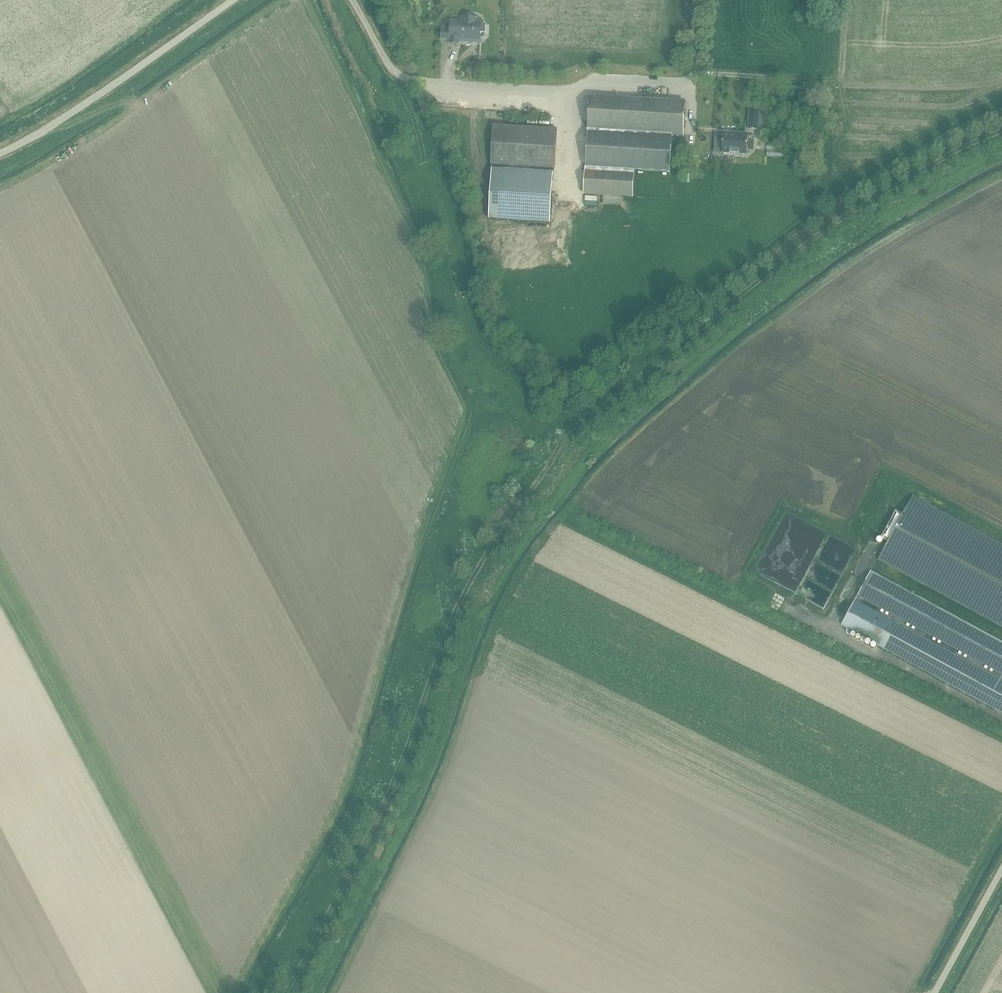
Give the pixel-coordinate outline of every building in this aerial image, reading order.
[(451,21),(450,43),(459,44),(459,39),(480,40),(480,32),(484,32),(485,24),(481,24),(481,23),(476,23),(476,18),(467,18),(467,22),(451,21)] [(588,132),(589,132),(589,133),(588,133),(586,168),(587,168),(587,171),(586,171),(585,195),(632,197),(633,174),(632,174),(633,171),(671,173),(672,138),(672,136),(683,137),(685,103),(590,97),(588,132)] [(757,130),(758,112),(749,112),(748,129),(757,130)] [(555,170),(557,130),(495,127),(493,166),(555,170)] [(715,143),(714,152),(722,153),(747,154),(747,150),(750,150),(750,149),(753,149),(753,143),(752,143),(753,137),(754,137),(748,136),(748,134),(723,133),(723,135),(718,135),(717,143),(715,143)] [(771,156),(788,157),(788,146),(772,145),(771,156)] [(490,220),(552,223),(554,173),(493,170),(490,220)] [(912,496),(902,514),(895,510),(880,538),(888,542),(878,560),(1001,627),(1001,545),(912,496)] [(843,626),(1001,712),(1001,643),(872,572),(843,626)]
